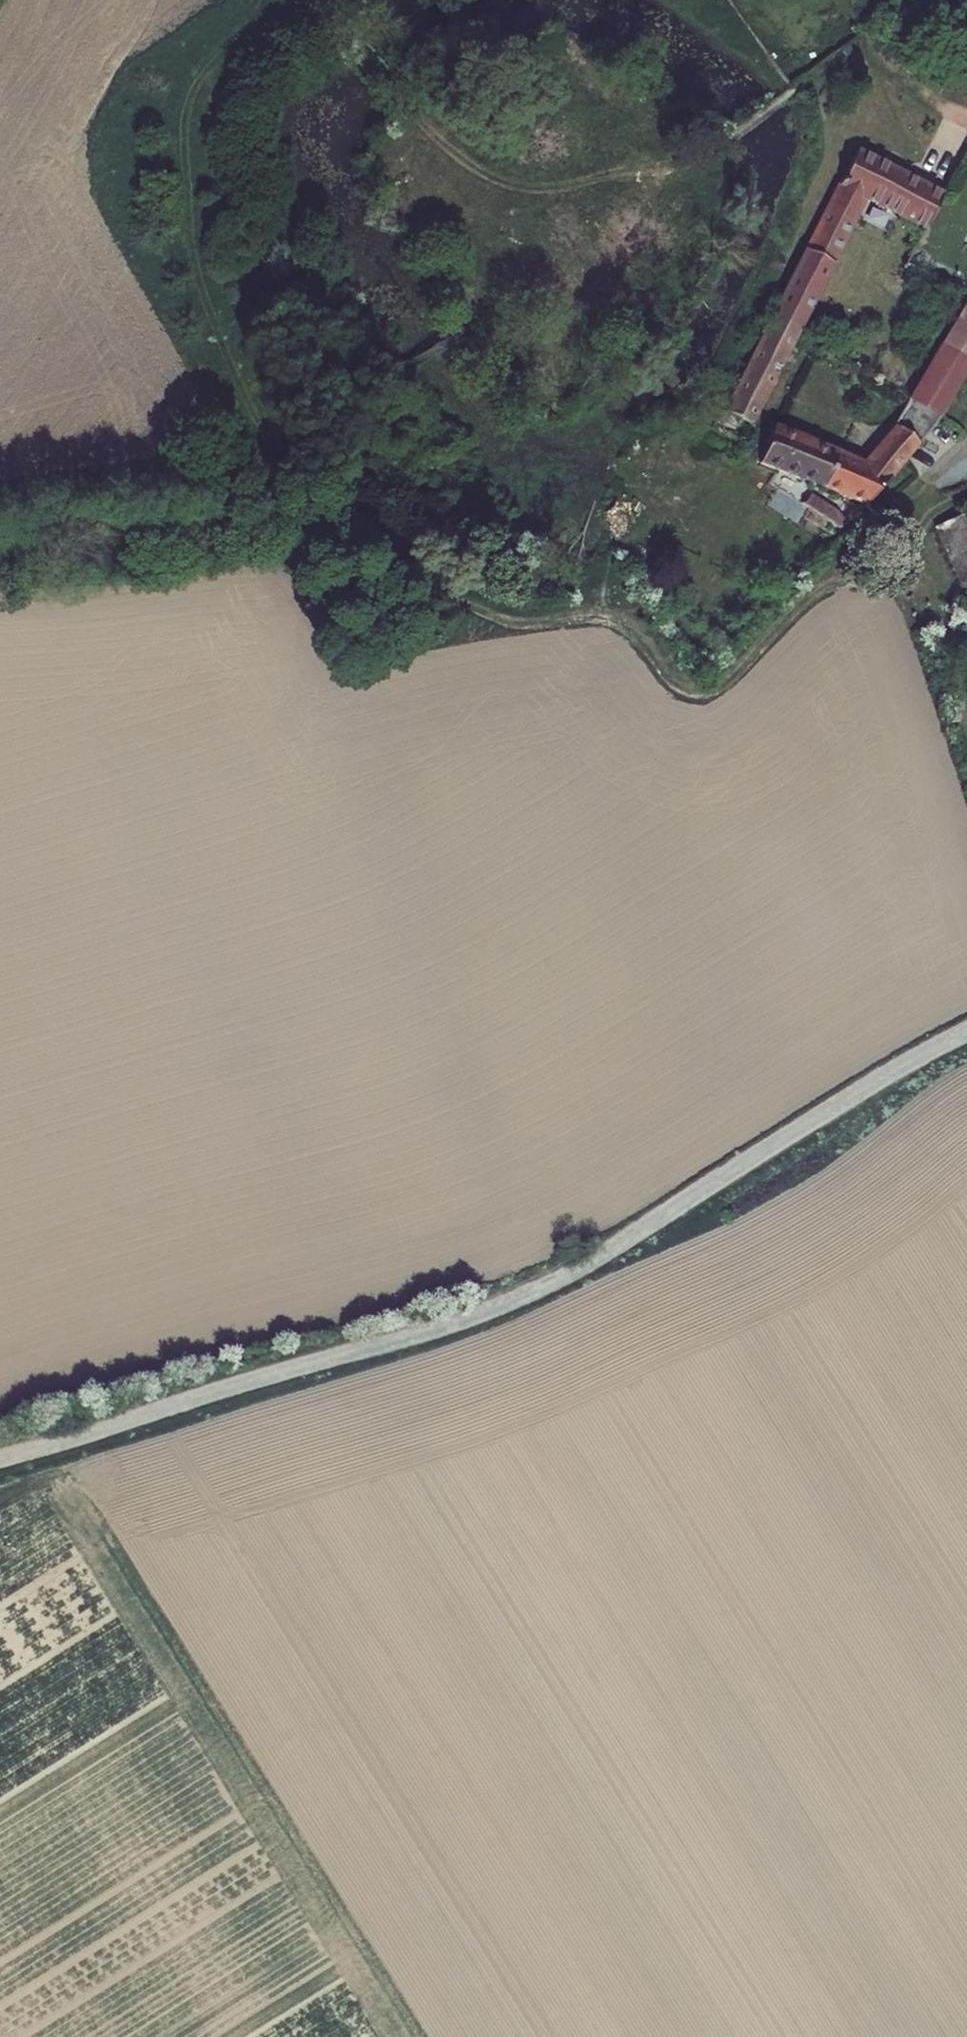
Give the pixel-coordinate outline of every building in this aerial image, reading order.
[(771,301),(798,316),(864,184),(924,212),(941,178),(851,137),(771,301)] [(908,398),(929,417),(942,401),(966,356),(966,289),(908,398)] [(798,316),(771,301),(723,401),(749,413),(798,316)] [(911,437),(929,417),(908,398),(892,418),(911,437)] [(771,417),(755,444),(777,455),(770,469),(834,506),(863,492),(911,437),(892,418),(857,456),(771,417)] [(963,501),(932,515),(960,573),(966,569),(966,509),(963,501)]
